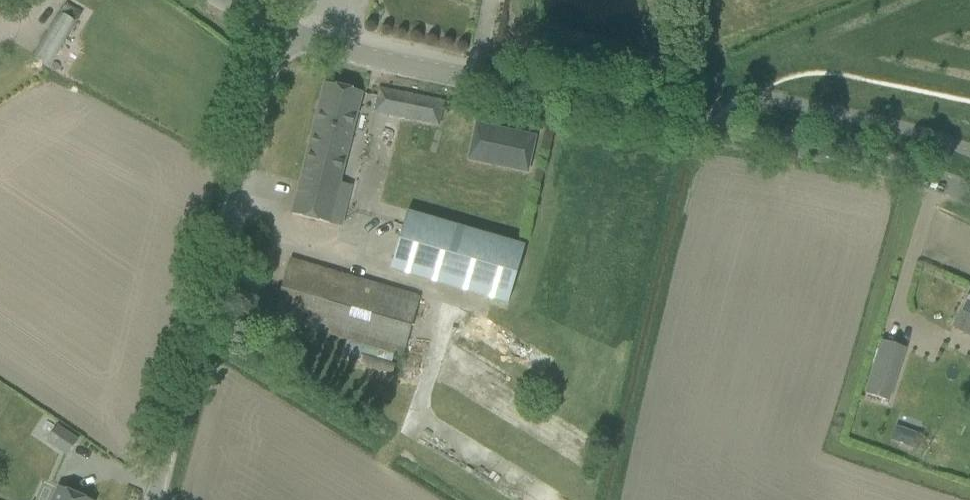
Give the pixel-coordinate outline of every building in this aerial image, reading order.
[(75,10),(79,3),(74,0),(67,0),(32,58),(48,68),(81,14),(75,10)] [(291,217),(328,227),(362,92),(324,83),(291,217)] [(374,112),(393,116),(439,126),(444,102),(379,88),(374,112)] [(528,166),(535,136),(474,123),(467,159),(489,164),(490,157),(528,166)] [(524,246),(407,212),(390,270),(507,304),(524,246)] [(273,318),(292,324),(402,356),(419,298),(290,260),(273,318)] [(952,327),(968,336),(969,332),(969,294),(952,327)] [(865,395),(888,402),(905,349),(882,342),(865,395)] [(46,442),(67,456),(78,440),(57,426),(46,442)] [(59,487),(54,499),(88,499),(59,487)]
